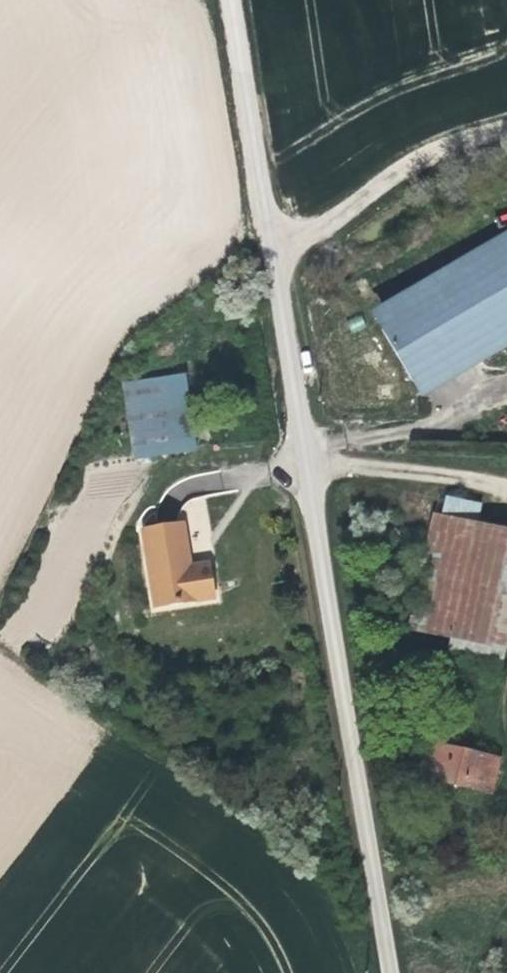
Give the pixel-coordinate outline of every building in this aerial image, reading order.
[(499,230),(405,295),(415,311),(450,362),(462,381),(506,349),(506,242),(499,230)] [(367,347),(415,311),(405,295),(355,330),(367,347)] [(450,362),(415,311),(367,347),(402,397),(450,362)] [(414,415),(462,381),(450,362),(402,397),(414,415)] [(192,456),(184,389),(136,395),(144,462),(192,456)] [(211,613),(205,573),(184,576),(178,533),(142,538),(147,580),(153,621),(211,613)] [(446,658),(477,553),(436,542),(405,645),(446,658)] [(506,571),(506,561),(477,553),(446,658),(479,668),(506,571)] [(467,788),(471,772),(425,760),(415,790),(483,807),(487,793),(467,788)] [(487,793),(492,777),(471,772),(467,788),(487,793)]
